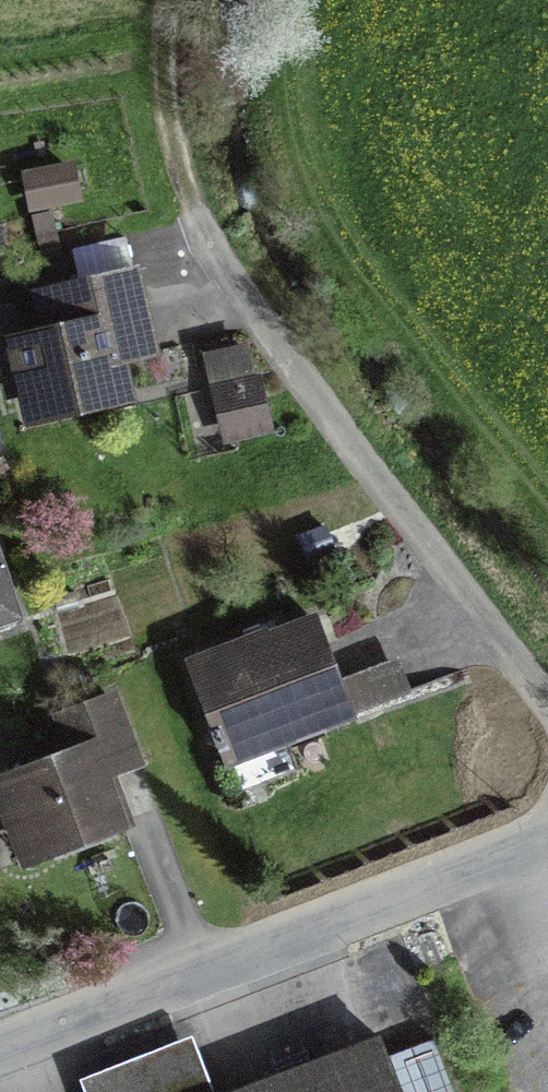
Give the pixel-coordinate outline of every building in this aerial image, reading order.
[(132,269),(38,290),(48,333),(21,339),(37,411),(115,393),(108,360),(150,351),(132,269)] [(224,391),(233,435),(267,428),(257,383),(224,391)] [(13,614),(0,573),(0,618),(13,614)] [(211,732),(217,746),(223,743),(230,760),(346,711),(312,624),(194,667),(220,728),(211,732)] [(60,715),(74,751),(0,779),(0,797),(23,858),(122,820),(101,766),(130,755),(108,697),(60,715)] [(379,1038),(238,1091),(400,1091),(379,1038)] [(94,1091),(204,1091),(188,1050),(92,1086),(94,1091)]
